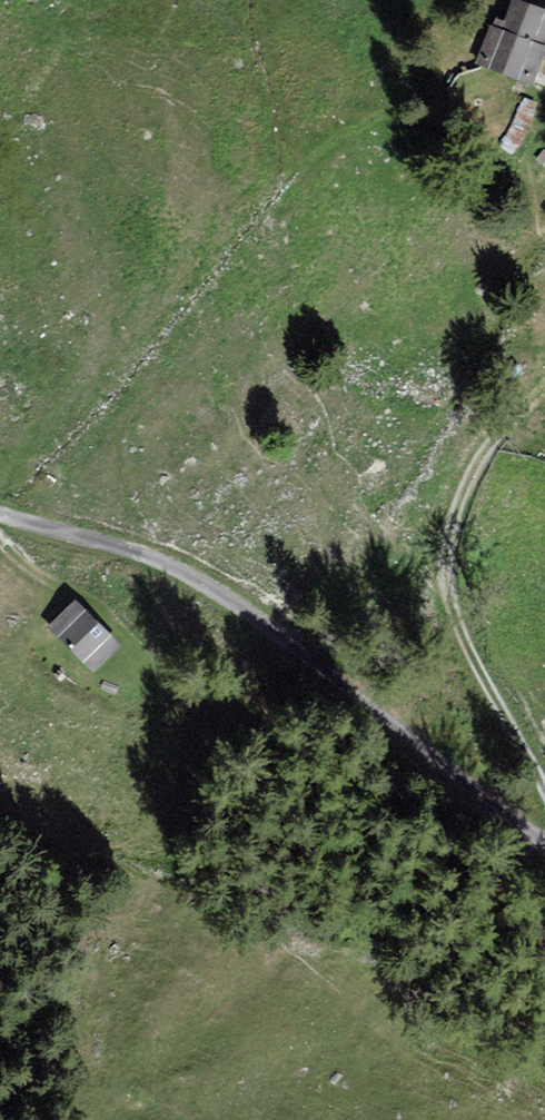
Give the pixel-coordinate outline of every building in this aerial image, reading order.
[(488,63),(544,84),(544,6),(531,1),(522,25),(504,19),(488,63)] [(86,602),(49,633),(92,684),(128,651),(86,602)]
